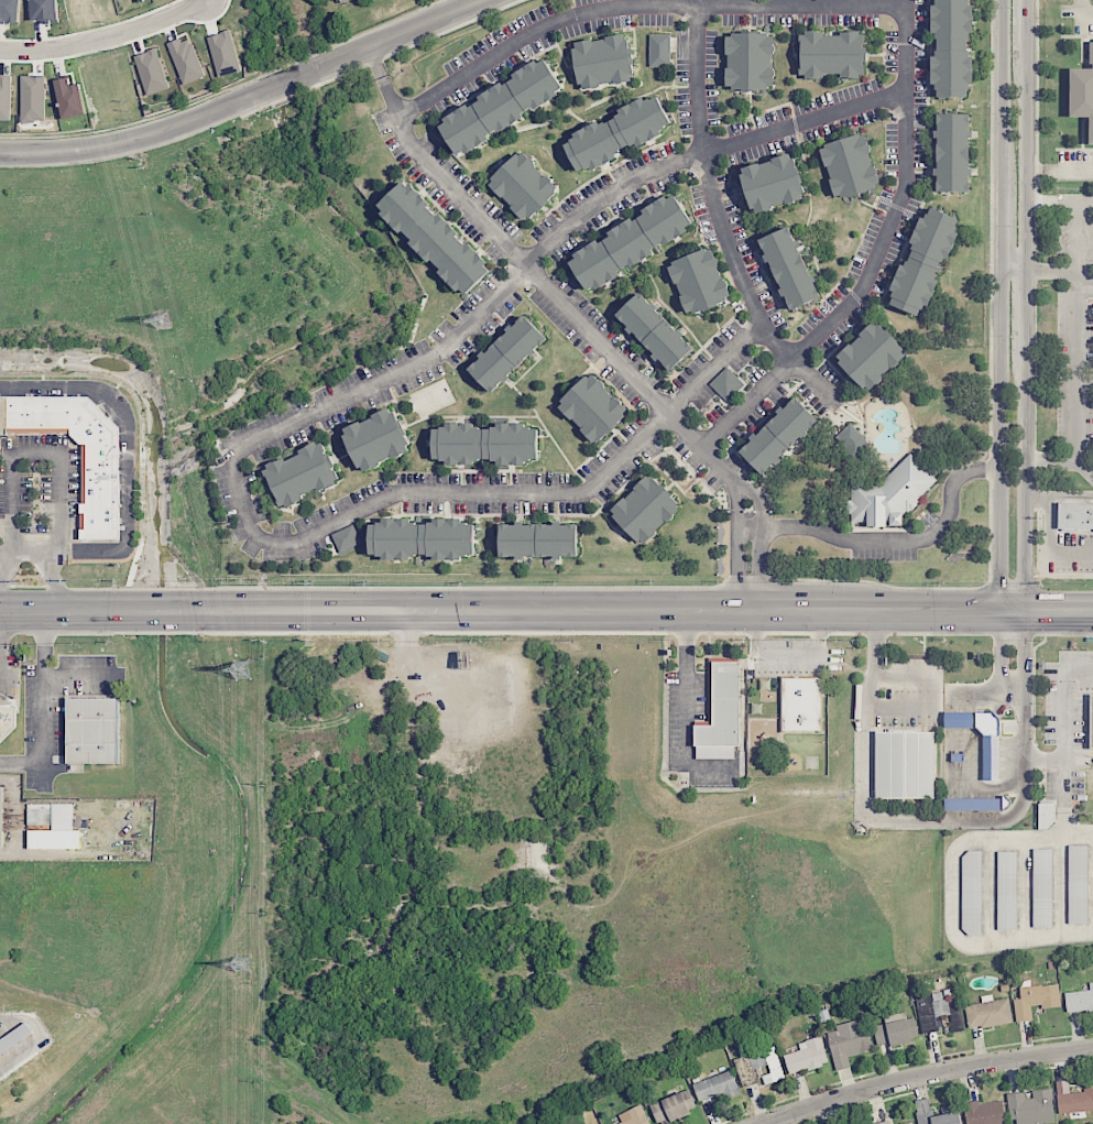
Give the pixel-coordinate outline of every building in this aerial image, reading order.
[(18,24),(19,0),(0,0),(0,23),(18,24)] [(31,22),(58,20),(57,0),(30,0),(31,22)] [(932,97),(973,97),(973,0),(932,0),(932,97)] [(799,30),(799,78),(866,78),(866,30),(799,30)] [(209,35),(217,76),(239,72),(232,31),(209,35)] [(775,90),(775,32),(726,32),(726,90),(775,90)] [(578,89),(636,81),(630,33),(571,42),(578,89)] [(670,66),(670,34),(649,34),(649,66),(670,66)] [(206,76),(189,36),(167,45),(184,85),(206,76)] [(1092,143),(1092,40),(1090,40),(1090,67),(1070,67),(1070,117),(1090,117),(1090,143),(1092,143)] [(147,96),(169,89),(157,48),(134,55),(147,96)] [(437,117),(457,153),(567,96),(547,58),(437,117)] [(45,122),(44,75),(21,76),(22,122),(45,122)] [(0,76),(0,120),(10,120),(11,77),(0,76)] [(55,80),(64,119),(87,114),(80,83),(70,86),(68,77),(55,80)] [(674,131),(658,95),(561,134),(577,172),(674,131)] [(971,192),(971,113),(934,112),(934,192),(971,192)] [(865,132),(819,144),(834,200),(881,188),(865,132)] [(487,182),(526,223),(561,189),(522,148),(487,182)] [(739,167),(751,214),(807,199),(794,152),(739,167)] [(463,297),(493,271),(406,177),(378,205),(463,297)] [(696,231),(676,194),(567,253),(587,291),(696,231)] [(918,315),(921,306),(929,309),(961,218),(923,204),(887,304),(918,315)] [(759,237),(787,310),(820,298),(793,225),(759,237)] [(712,247),(668,261),(686,315),(731,299),(712,247)] [(670,373),(698,347),(641,290),(613,315),(670,373)] [(492,394),(549,338),(524,312),(467,368),(492,394)] [(866,394),(909,354),(876,318),(833,357),(866,394)] [(728,402),(745,384),(728,365),(710,383),(728,402)] [(631,411),(589,370),(556,405),(597,445),(631,411)] [(820,421),(796,394),(737,449),(763,476),(820,421)] [(91,415),(92,397),(0,396),(0,433),(71,434),(71,441),(82,441),(82,539),(120,539),(120,416),(91,415)] [(395,407),(342,427),(359,471),(412,451),(395,407)] [(871,445),(852,422),(837,435),(854,458),(871,445)] [(538,424),(434,423),(434,462),(538,462),(538,424)] [(278,509),(341,483),(324,439),(261,466),(278,509)] [(851,480),(851,524),(903,524),(903,512),(918,512),(918,492),(933,492),(933,469),(920,469),(920,456),(901,456),(901,480),(851,480)] [(648,472),(608,512),(643,546),(682,506),(648,472)] [(1058,502),(1092,503),(1092,528),(1057,528),(1058,502)] [(370,556),(474,557),(474,520),(371,519),(370,556)] [(578,521),(500,521),(500,557),(578,557),(578,521)] [(330,535),(338,555),(363,544),(354,525),(330,535)] [(708,659),(708,723),(695,723),(695,757),(740,757),(740,659),(708,659)] [(778,678),(778,730),(820,731),(820,678),(778,678)] [(119,697),(67,697),(67,764),(119,764),(119,697)] [(15,725),(0,741),(0,706),(14,706),(15,725)] [(983,780),(998,780),(999,712),(944,712),(944,728),(984,729),(983,780)] [(875,798),(936,798),(936,730),(875,730),(875,798)] [(944,810),(1006,810),(1006,798),(944,798),(944,810)] [(1054,801),(1039,801),(1039,828),(1054,828),(1054,801)] [(27,804),(27,829),(73,828),(73,804),(27,804)] [(1068,924),(1087,924),(1087,845),(1068,845),(1068,924)] [(1052,927),(1052,849),(1032,849),(1032,927),(1052,927)] [(982,850),(962,850),(962,935),(982,935),(982,850)] [(1017,851),(997,851),(997,929),(1017,929),(1017,851)] [(1066,1012),(1092,1011),(1092,982),(1089,982),(1089,990),(1065,992),(1066,1012)] [(1061,1005),(1058,983),(1019,988),(1020,998),(1013,999),(1016,1022),(1032,1020),(1031,1009),(1061,1005)] [(1012,1024),(1010,999),(965,1004),(968,1029),(1012,1024)] [(911,1042),(911,1037),(917,1036),(915,1019),(874,1024),(876,1046),(911,1042)] [(835,1070),(851,1067),(848,1057),(870,1052),(864,1020),(827,1028),(835,1070)] [(33,1034),(25,1022),(0,1040),(0,1057),(33,1034)] [(789,1073),(828,1064),(821,1037),(798,1042),(800,1051),(784,1054),(789,1073)] [(765,1084),(784,1080),(776,1047),(736,1057),(743,1086),(757,1083),(753,1069),(768,1066),(770,1073),(763,1075),(765,1084)] [(739,1092),(733,1071),(693,1082),(698,1103),(739,1092)] [(1083,1092),(1069,1093),(1067,1080),(1056,1081),(1059,1114),(1092,1110),(1092,1084),(1083,1085),(1083,1092)] [(1055,1123),(1051,1089),(1028,1092),(1009,1094),(1012,1123),(1042,1123),(1055,1123)] [(656,1123),(696,1111),(690,1091),(650,1102),(656,1123)] [(918,1123),(961,1123),(958,1105),(941,1108),(942,1115),(932,1116),(929,1098),(914,1100),(918,1123)] [(1001,1101),(979,1104),(979,1100),(964,1102),(967,1123),(1005,1123),(1001,1101)] [(641,1104),(618,1115),(622,1122),(618,1123),(650,1123),(641,1104)]
